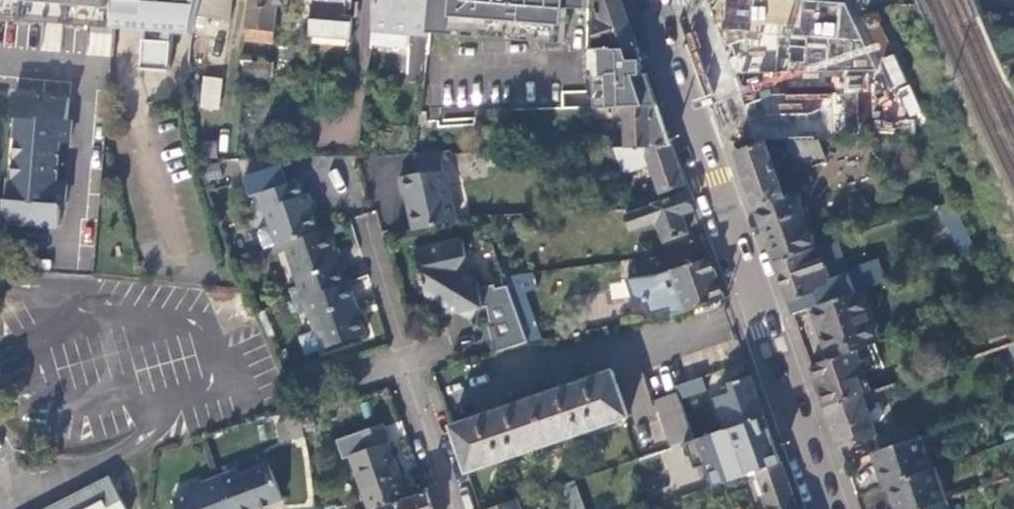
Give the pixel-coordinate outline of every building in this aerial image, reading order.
[(49,14),(50,0),(0,0),(0,10),(49,14)] [(49,14),(116,20),(118,0),(50,0),(49,14)] [(173,32),(195,34),(202,0),(118,0),(116,20),(115,27),(146,30),(146,40),(144,40),(141,70),(170,72),(173,32)] [(195,34),(192,44),(191,62),(204,64),(210,27),(217,28),(218,21),(228,22),(232,0),(202,0),(195,34)] [(246,40),(273,43),(277,9),(287,10),(288,0),(250,0),(246,40)] [(310,37),(352,40),(354,17),(347,17),(348,0),(314,0),(310,37)] [(433,0),(375,0),(371,48),(408,51),(409,36),(431,37),(431,33),(433,0)] [(431,33),(458,34),(458,30),(484,32),(484,37),(510,39),(510,34),(538,36),(537,41),(564,43),(567,7),(588,9),(589,0),(433,0),(431,33)] [(595,9),(591,13),(593,20),(590,23),(594,35),(592,36),(596,48),(637,47),(627,21),(620,0),(591,0),(595,9)] [(712,3),(736,74),(769,73),(787,73),(787,94),(772,95),(749,104),(747,109),(757,143),(768,139),(789,139),(799,138),(822,138),(832,138),(846,127),(846,105),(835,93),(801,94),(801,73),(875,70),(844,3),(803,0),(715,0),(712,3)] [(642,61),(637,47),(596,48),(585,48),(586,76),(592,75),(593,108),(623,107),(657,106),(645,73),(639,74),(639,61),(642,61)] [(239,61),(244,62),(243,75),(268,77),(269,64),(251,62),(252,56),(240,55),(239,61)] [(561,93),(564,107),(586,103),(584,89),(561,93)] [(10,138),(15,139),(17,139),(21,94),(14,93),(10,138)] [(21,94),(17,139),(21,139),(18,179),(14,179),(10,223),(61,227),(62,206),(66,206),(68,190),(58,189),(62,143),(71,144),(73,128),(69,128),(72,98),(21,94)] [(204,108),(219,110),(220,97),(205,95),(204,108)] [(670,145),(657,106),(623,107),(623,115),(618,115),(618,118),(619,123),(624,123),(625,147),(670,145)] [(593,108),(590,108),(591,118),(618,118),(618,115),(623,115),(623,107),(593,108)] [(196,126),(218,128),(219,114),(197,112),(196,126)] [(828,155),(822,138),(799,138),(789,139),(799,165),(828,155)] [(17,139),(15,139),(12,178),(14,179),(18,179),(21,139),(17,139)] [(739,149),(758,206),(787,196),(768,139),(757,143),(739,149)] [(202,157),(217,159),(219,143),(203,141),(202,157)] [(684,184),(670,145),(625,147),(615,147),(624,172),(650,164),(661,192),(684,184)] [(236,159),(245,159),(246,151),(237,150),(236,159)] [(442,150),(414,152),(418,173),(397,177),(402,194),(404,194),(413,231),(460,221),(451,188),(454,187),(449,168),(447,169),(442,150)] [(518,150),(472,151),(453,154),(462,181),(482,176),(477,163),(518,161),(518,150)] [(317,330),(323,348),(369,331),(341,246),(338,247),(331,226),(323,228),(316,207),(317,206),(311,189),(308,190),(303,176),(255,192),(261,211),(264,210),(270,227),(276,246),(283,244),(302,297),(301,297),(306,315),(308,314),(314,332),(317,330)] [(14,179),(12,178),(7,178),(3,223),(10,223),(14,179)] [(693,211),(687,191),(650,203),(651,205),(625,213),(631,229),(657,221),(665,241),(688,233),(681,215),(693,211)] [(758,206),(777,261),(817,247),(798,192),(787,196),(758,206)] [(947,214),(959,208),(954,199),(943,205),(947,214)] [(276,246),(270,227),(261,230),(258,237),(263,251),(276,246)] [(640,246),(643,256),(653,254),(650,243),(640,246)] [(528,343),(527,341),(508,288),(493,290),(492,288),(478,291),(477,284),(457,271),(465,258),(462,244),(416,254),(421,274),(418,275),(421,286),(425,296),(431,300),(432,309),(434,309),(446,317),(451,310),(454,305),(462,311),(459,316),(470,322),(478,312),(488,309),(491,325),(489,326),(495,354),(528,343)] [(777,261),(795,313),(814,306),(839,297),(822,245),(817,247),(777,261)] [(670,269),(664,254),(656,256),(646,258),(622,261),(628,284),(630,283),(634,298),(637,302),(646,300),(651,314),(669,308),(671,315),(684,312),(724,299),(709,256),(670,269)] [(518,275),(504,277),(508,288),(527,341),(539,338),(518,275)] [(814,306),(832,359),(859,349),(872,344),(881,341),(863,289),(839,297),(814,306)] [(454,305),(451,310),(459,316),(462,311),(454,305)] [(880,365),(872,344),(859,349),(866,370),(880,365)] [(828,406),(865,394),(873,391),(866,370),(859,349),(832,359),(813,364),(828,406)] [(452,425),(468,471),(628,416),(612,370),(452,425)] [(764,416),(750,375),(730,383),(732,391),(716,397),(727,429),(764,416)] [(706,390),(702,377),(675,386),(678,392),(680,399),(706,390)] [(680,399),(678,392),(656,400),(672,447),(694,440),(680,399)] [(828,406),(842,447),(878,434),(865,394),(828,406)] [(302,418),(301,407),(282,413),(284,423),(302,418)] [(727,429),(746,475),(781,463),(764,416),(727,429)] [(357,480),(397,466),(382,424),(359,432),(337,439),(344,458),(349,456),(357,480)] [(879,464),(886,483),(889,482),(934,466),(923,434),(879,450),(883,462),(879,464)] [(879,450),(874,451),(879,464),(883,462),(879,450)] [(746,475),(746,477),(757,473),(770,508),(797,508),(781,463),(746,475)] [(221,477),(233,508),(265,508),(283,502),(270,465),(239,476),(237,471),(221,477)] [(937,465),(934,466),(889,482),(897,504),(902,502),(904,508),(919,508),(948,499),(937,465)] [(407,496),(397,466),(357,480),(366,508),(367,508),(377,505),(378,506),(407,496)] [(110,477),(41,508),(125,508),(110,477)] [(221,477),(203,484),(205,489),(175,500),(179,508),(233,508),(221,477)] [(579,489),(571,491),(573,497),(570,498),(574,508),(586,508),(579,489)] [(426,490),(407,496),(378,506),(377,505),(367,508),(433,508),(426,490)] [(517,498),(484,508),(520,508),(517,498)] [(948,499),(919,508),(951,508),(948,499)]
